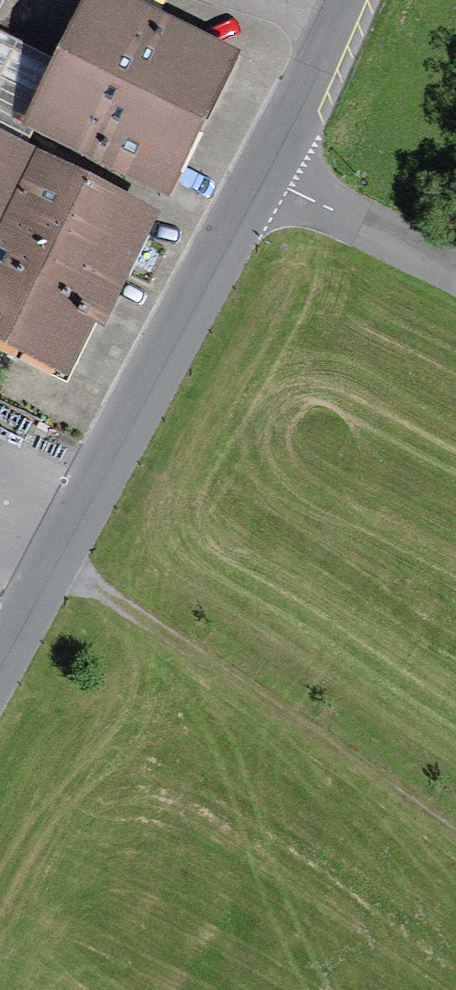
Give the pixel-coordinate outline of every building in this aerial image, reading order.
[(39,123),(156,181),(216,60),(98,2),(39,123)] [(24,162),(0,150),(0,335),(64,366),(89,316),(100,319),(145,227),(138,218),(49,174),(50,170),(25,158),(24,162)]
